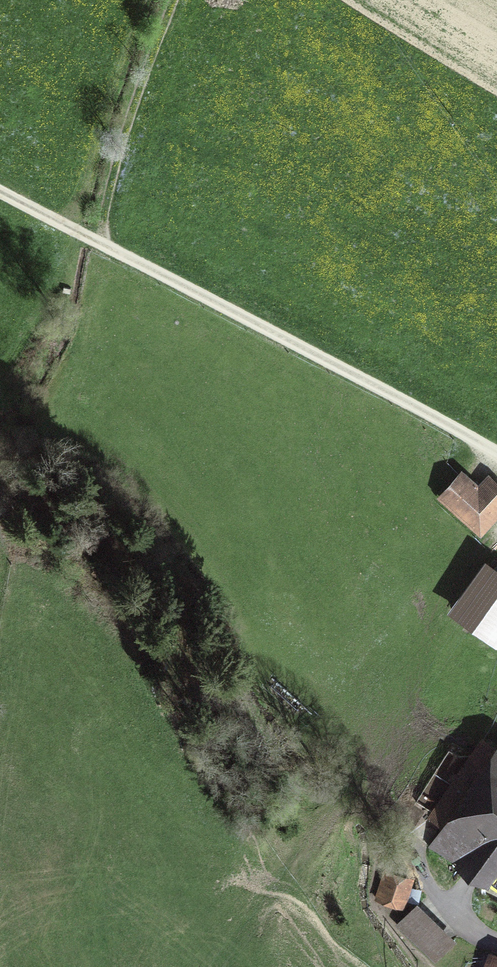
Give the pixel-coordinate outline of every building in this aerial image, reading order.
[(490,481),(480,492),(463,476),(445,497),(483,531),(496,515),(496,487),(490,481)] [(496,637),(496,573),(488,567),(457,613),(495,640),(496,637)] [(485,744),(418,845),(483,888),(496,864),(496,752),(485,744)] [(402,901),(408,884),(389,877),(383,895),(402,901)] [(434,959),(452,941),(416,906),(398,924),(434,959)]
